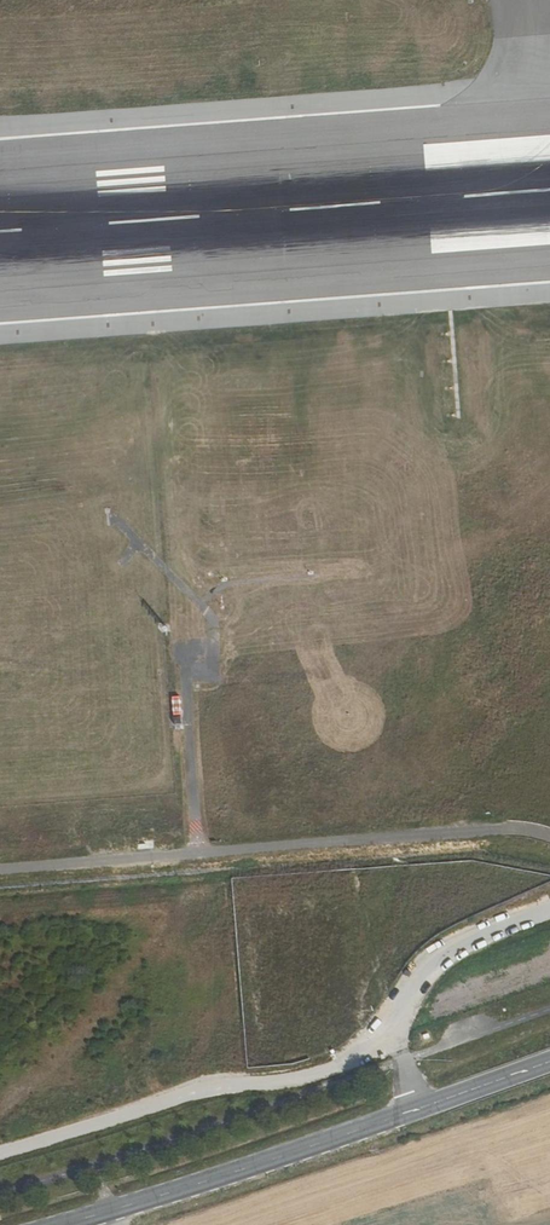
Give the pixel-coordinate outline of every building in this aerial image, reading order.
[(167,626),(168,634),(198,632),(197,624),(167,626)]
